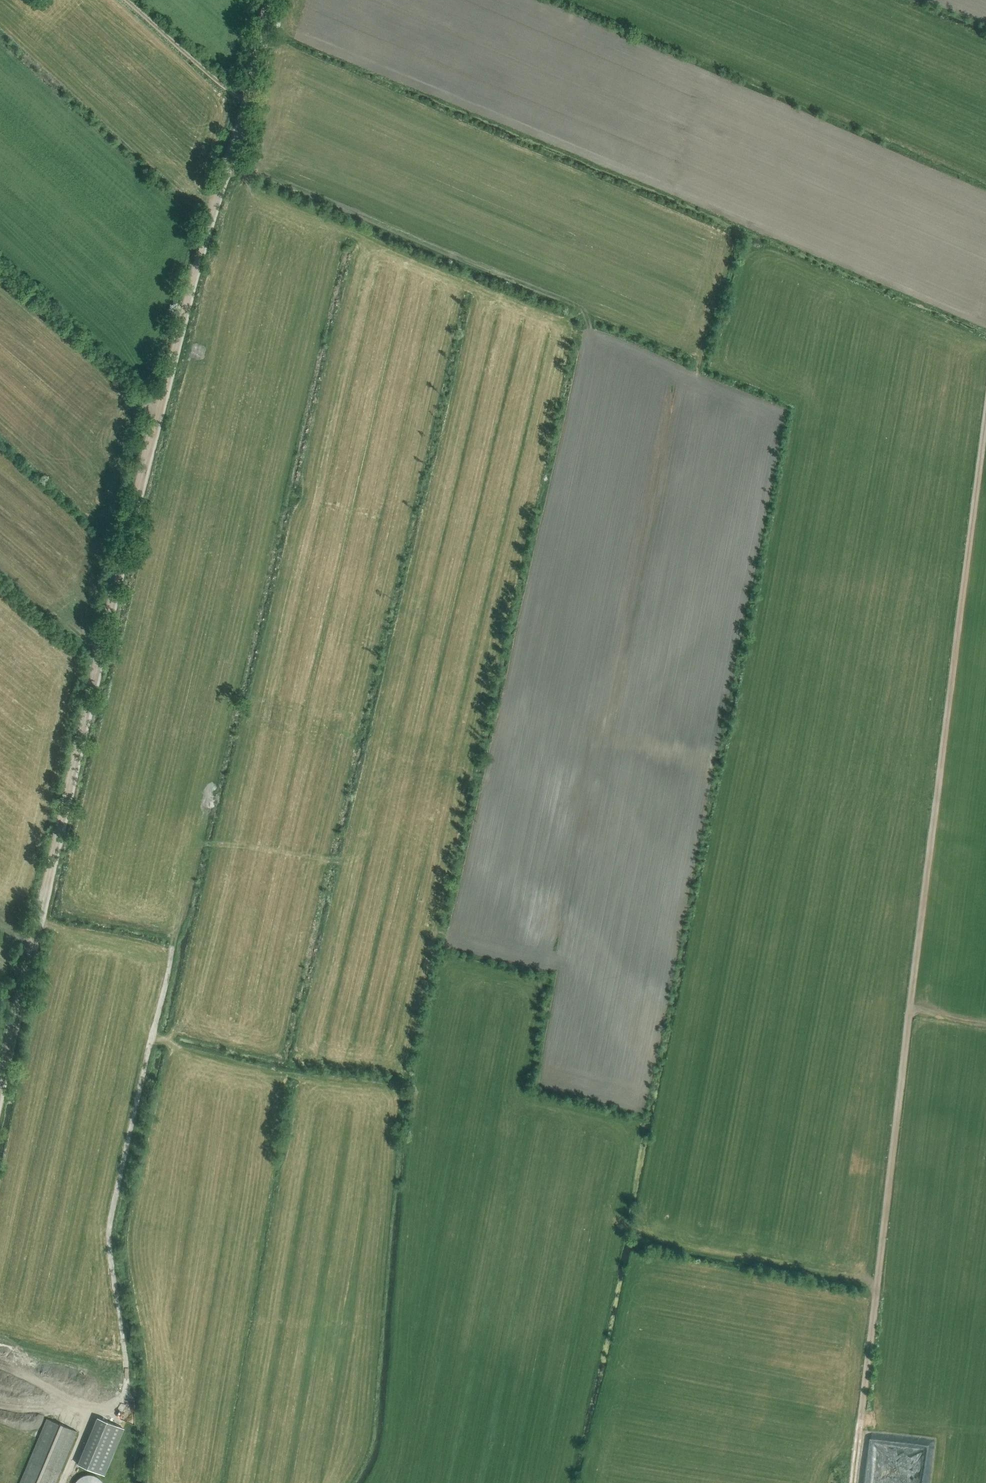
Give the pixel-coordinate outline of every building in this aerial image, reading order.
[(0,1373),(0,1377),(17,1382),(21,1370),(3,1364),(0,1373)] [(62,1394),(61,1399),(93,1409),(95,1404),(62,1394)] [(78,1431),(48,1419),(21,1482),(56,1482),(78,1431)] [(84,1447),(77,1463),(104,1475),(111,1459),(84,1447)]
